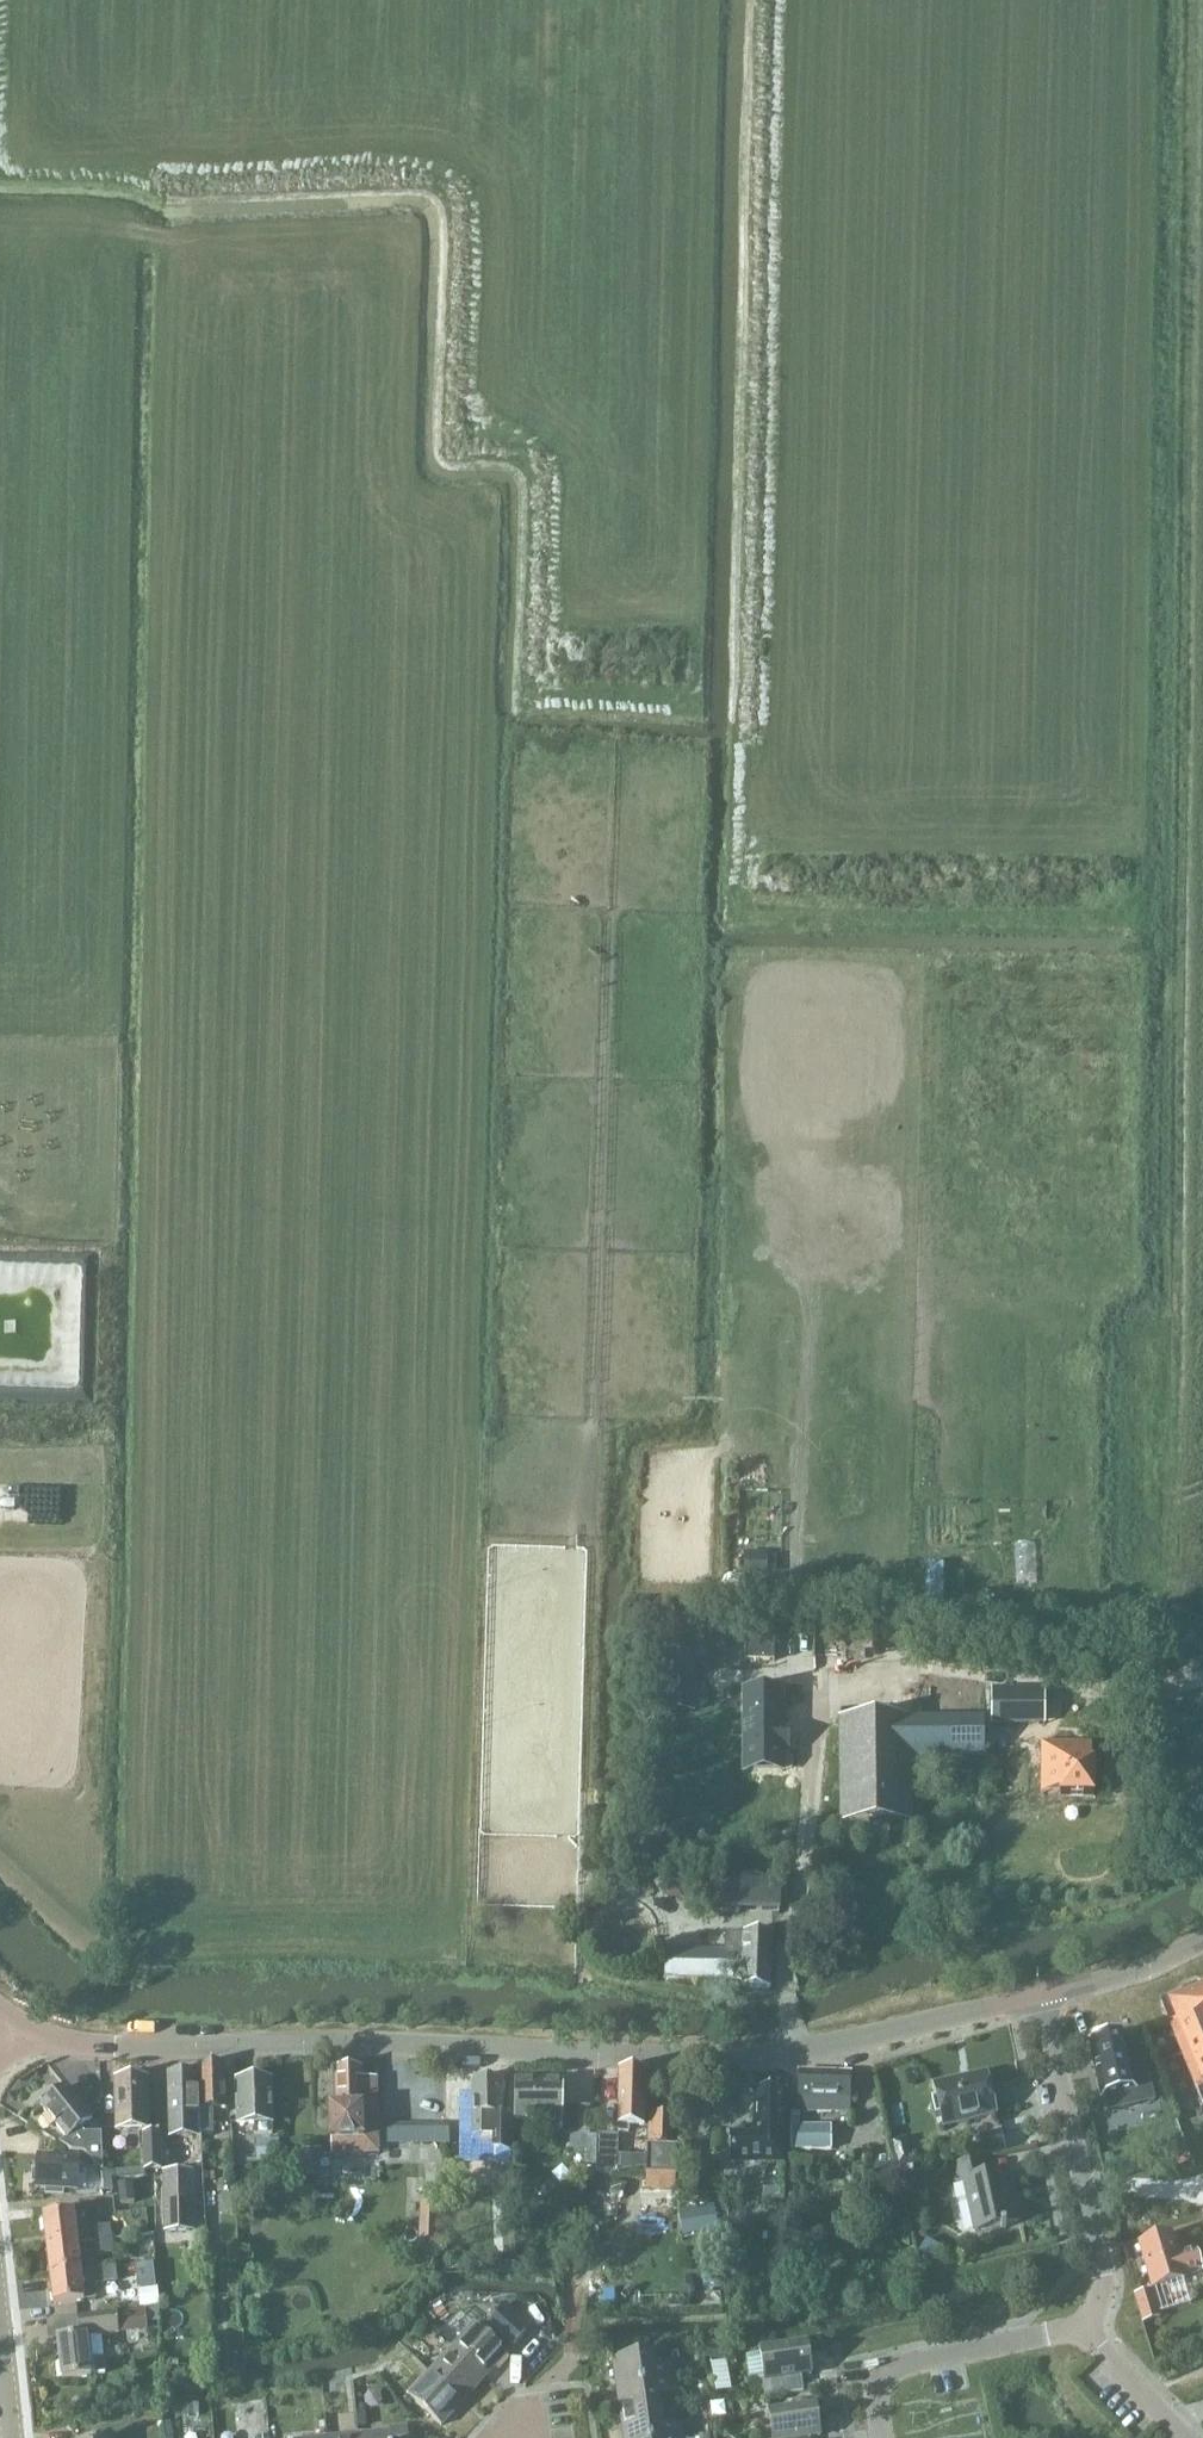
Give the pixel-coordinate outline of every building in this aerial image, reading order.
[(751,1554),(751,1573),(766,1573),(766,1554),(751,1554)] [(776,1686),(753,1686),(753,1713),(765,1713),(765,1735),(756,1735),(756,1765),(790,1765),(790,1750),(797,1750),(797,1747),(790,1747),(790,1723),(796,1723),(796,1721),(790,1721),(790,1691),(776,1691),(776,1686)] [(908,1715),(976,1714),(975,1686),(907,1687),(908,1715)] [(1031,1724),(1031,1712),(1044,1712),(1044,1690),(992,1690),(992,1724),(1031,1724)] [(981,1717),(911,1718),(839,1719),(839,1824),(912,1823),(912,1759),(983,1758),(983,1717),(981,1717)] [(1091,1744),(1041,1744),(1041,1784),(1042,1784),(1042,1794),(1060,1794),(1060,1797),(1094,1798),(1093,1763),(1091,1763),(1091,1744)] [(983,1758),(984,1776),(997,1775),(996,1758),(983,1758)] [(740,1910),(781,1913),(783,1880),(740,1877),(740,1884),(716,1882),(715,1898),(714,1898),(713,1913),(739,1915),(740,1910)] [(707,1909),(708,1883),(689,1882),(688,1909),(707,1909)] [(770,1937),(744,1936),(725,1936),(725,1951),(665,1951),(664,1979),(720,1981),(733,1980),(742,1980),(742,1988),(769,1990),(770,1937)] [(1161,2002),(1198,2090),(1197,2090),(1202,2107),(1202,1984),(1201,1985),(1195,1983),(1181,1988),(1178,1996),(1161,2002)] [(1125,2036),(1089,2044),(1101,2098),(1107,2097),(1110,2112),(1140,2105),(1125,2036)] [(211,2110),(225,2110),(224,2066),(198,2065),(199,2073),(200,2137),(212,2135),(211,2110)] [(335,2069),(334,2111),(327,2110),(326,2140),(331,2140),(331,2154),(374,2155),(375,2081),(361,2080),(361,2069),(335,2069)] [(644,2126),(645,2070),(618,2070),(617,2125),(617,2133),(629,2133),(629,2125),(644,2126)] [(849,2114),(850,2073),(798,2071),(798,2112),(849,2114)] [(148,2077),(145,2077),(145,2072),(126,2073),(126,2078),(114,2079),(115,2121),(115,2131),(148,2131),(148,2077)] [(199,2137),(200,2137),(199,2073),(166,2075),(168,2137),(199,2137)] [(946,2126),(992,2116),(983,2077),(937,2087),(946,2126)] [(272,2125),(272,2080),(236,2081),(236,2124),(253,2124),(253,2135),(272,2134),(272,2125)] [(562,2120),(562,2081),(515,2080),(514,2119),(562,2120)] [(510,2117),(502,2117),(504,2082),(474,2081),(471,2139),(492,2140),(492,2153),(509,2154),(510,2117)] [(45,2103),(41,2107),(66,2140),(92,2121),(65,2086),(55,2095),(53,2092),(42,2100),(45,2103)] [(783,2165),(785,2091),(754,2091),(754,2133),(730,2133),(728,2164),(783,2165)] [(589,2137),(590,2108),(577,2107),(576,2136),(589,2137)] [(674,2115),(648,2114),(646,2144),(672,2146),(674,2115)] [(792,2150),(830,2150),(830,2128),(792,2128),(792,2150)] [(1000,2131),(979,2135),(983,2154),(1004,2150),(1000,2131)] [(84,2153),(103,2172),(102,2133),(83,2133),(84,2153)] [(162,2169),(161,2133),(143,2134),(144,2170),(162,2169)] [(620,2169),(620,2156),(617,2155),(618,2137),(599,2135),(597,2166),(593,2166),(593,2174),(620,2175),(620,2169)] [(279,2142),(261,2142),(261,2161),(279,2161),(279,2142)] [(1178,2167),(1191,2162),(1184,2144),(1171,2149),(1178,2167)] [(78,2192),(79,2158),(37,2156),(36,2173),(32,2173),(31,2186),(35,2186),(35,2189),(43,2190),(43,2195),(57,2195),(57,2191),(78,2192)] [(301,2176),(317,2176),(317,2157),(301,2157),(301,2176)] [(472,2185),(473,2157),(452,2157),(451,2185),(472,2185)] [(972,2235),(1013,2226),(1005,2193),(1008,2192),(1004,2174),(981,2179),(977,2162),(947,2169),(951,2186),(960,2184),(972,2235)] [(687,2197),(704,2198),(705,2164),(688,2164),(687,2197)] [(195,2232),(194,2171),(162,2171),(164,2232),(195,2232)] [(917,2175),(904,2179),(907,2193),(921,2189),(917,2175)] [(112,2193),(111,2179),(101,2179),(102,2194),(112,2193)] [(763,2201),(782,2201),(782,2183),(763,2183),(763,2201)] [(120,2206),(134,2204),(132,2185),(118,2187),(120,2206)] [(420,2202),(419,2240),(435,2241),(436,2203),(420,2202)] [(689,2210),(693,2235),(704,2233),(706,2245),(718,2243),(712,2206),(689,2210)] [(46,2247),(78,2243),(75,2214),(42,2218),(46,2247)] [(96,2241),(111,2239),(109,2225),(94,2227),(96,2241)] [(1196,2250),(1177,2255),(1171,2235),(1138,2245),(1153,2291),(1185,2282),(1185,2279),(1202,2274),(1196,2250)] [(97,2255),(113,2253),(111,2239),(96,2241),(97,2255)] [(81,2273),(81,2272),(78,2243),(46,2247),(49,2277),(81,2273)] [(237,2247),(228,2247),(229,2261),(238,2261),(237,2247)] [(138,2291),(155,2289),(153,2266),(136,2267),(138,2291)] [(53,2306),(97,2301),(95,2284),(116,2283),(115,2268),(81,2272),(81,2273),(49,2277),(53,2306)] [(155,2289),(138,2291),(140,2307),(158,2306),(156,2289),(155,2289)] [(510,2350),(529,2330),(505,2307),(486,2327),(510,2350)] [(79,2337),(57,2340),(62,2381),(91,2379),(91,2375),(105,2373),(101,2337),(119,2335),(148,2331),(145,2310),(104,2314),(78,2317),(79,2330),(79,2337)] [(485,2380),(507,2355),(473,2323),(452,2347),(485,2380)] [(160,2331),(161,2350),(177,2349),(176,2330),(160,2331)] [(801,2376),(812,2375),(807,2344),(761,2350),(765,2380),(759,2381),(762,2398),(804,2392),(801,2376)] [(724,2361),(725,2346),(707,2345),(706,2359),(724,2361)] [(463,2404),(485,2380),(452,2347),(430,2371),(463,2404)] [(743,2378),(755,2379),(756,2354),(743,2354),(743,2378)] [(672,2365),(656,2371),(654,2355),(613,2360),(617,2389),(675,2381),(672,2365)] [(815,2393),(834,2389),(829,2363),(811,2366),(815,2393)] [(392,2365),(384,2374),(395,2384),(403,2375),(392,2365)] [(430,2371),(408,2395),(420,2407),(416,2412),(430,2426),(434,2422),(440,2428),(463,2404),(430,2371)] [(662,2412),(660,2396),(677,2394),(675,2381),(617,2389),(621,2418),(662,2412)] [(198,2405),(184,2406),(185,2416),(199,2416),(198,2405)] [(820,2437),(816,2405),(769,2412),(773,2437),(810,2437),(820,2437)] [(663,2421),(662,2412),(621,2418),(623,2437),(684,2437),(681,2421),(663,2421)] [(170,2422),(163,2423),(165,2437),(172,2437),(170,2422)] [(407,2426),(389,2428),(389,2432),(390,2437),(408,2437),(407,2426)]
